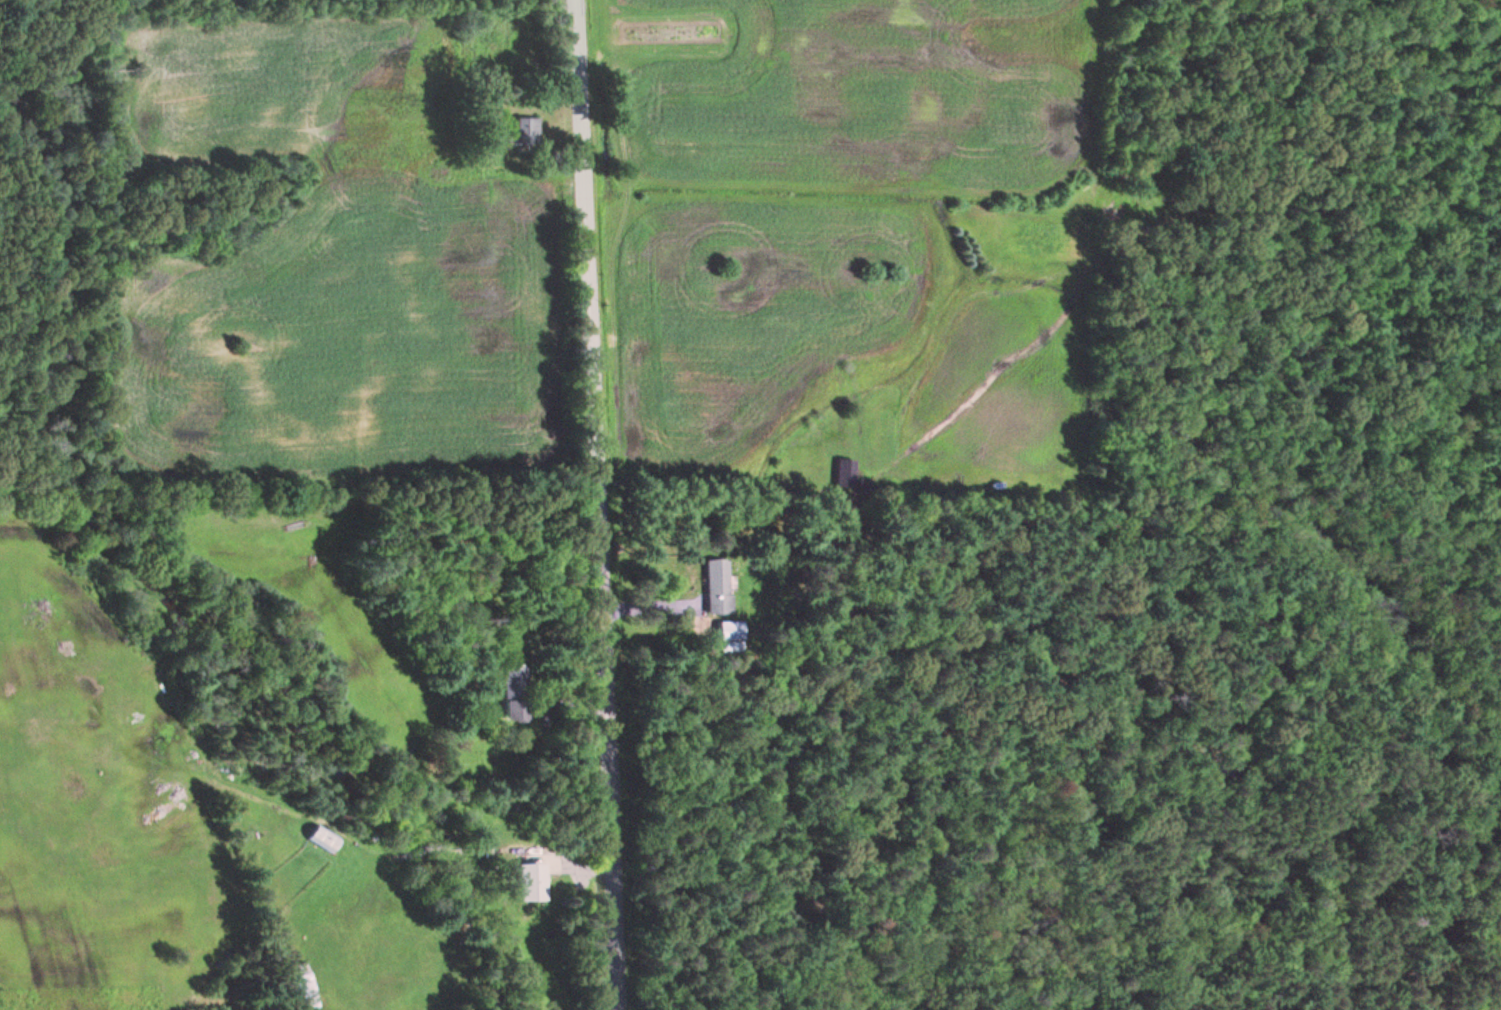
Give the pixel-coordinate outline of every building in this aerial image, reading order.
[(540,150),(540,117),(516,117),(516,149),(540,150)] [(857,458),(838,458),(837,481),(856,481),(857,458)] [(730,558),(707,558),(707,612),(730,612),(730,558)] [(741,620),(719,620),(719,638),(741,638),(741,620)] [(525,720),(526,673),(506,672),(505,719),(525,720)] [(307,839),(332,852),(340,835),(315,822),(307,839)] [(545,900),(545,862),(518,862),(518,900),(545,900)] [(315,995),(307,961),(285,966),(292,1000),(315,995)]
